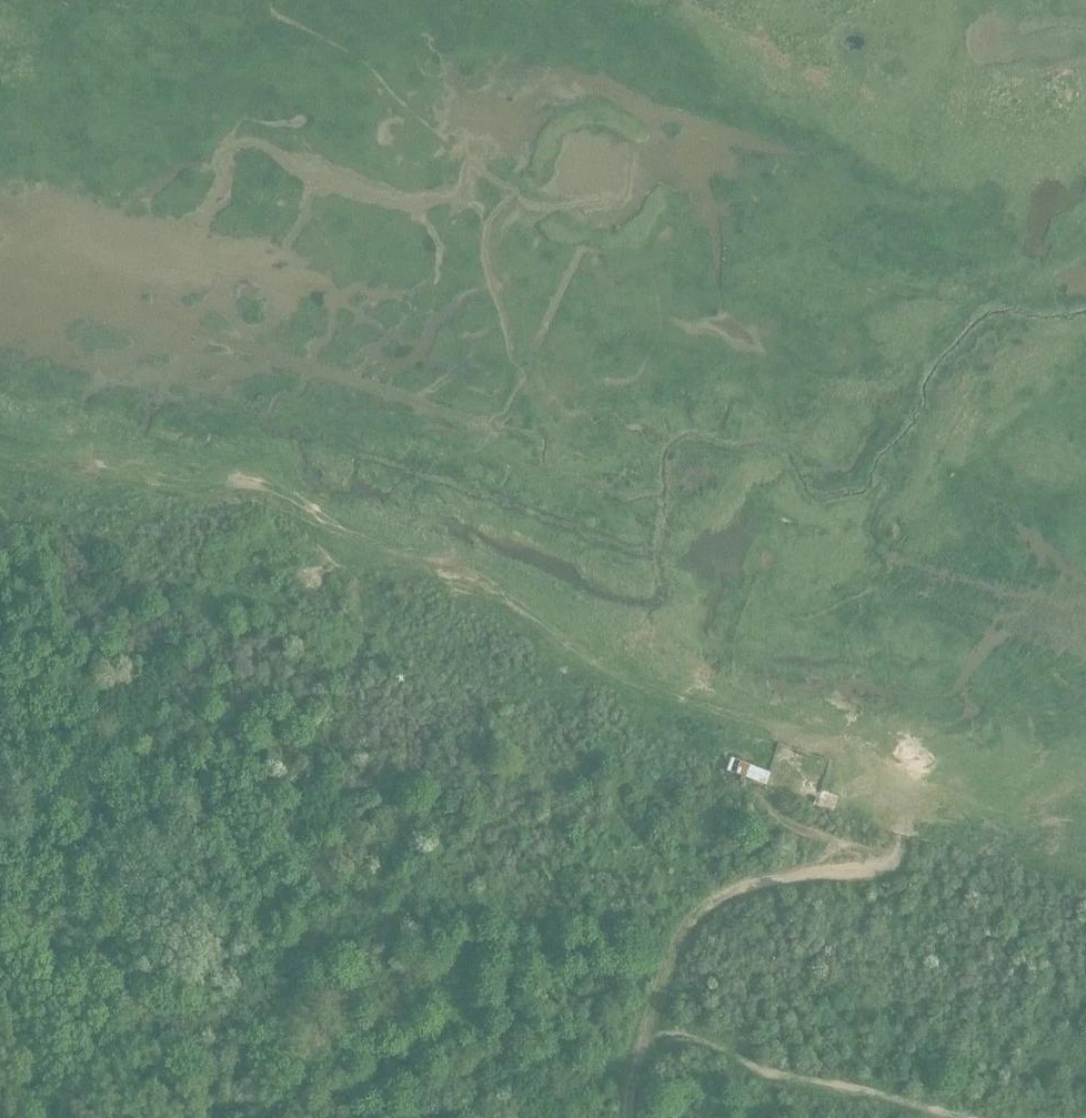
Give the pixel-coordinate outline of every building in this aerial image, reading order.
[(704,741),(722,743),(723,730),(706,728),(704,741)]
